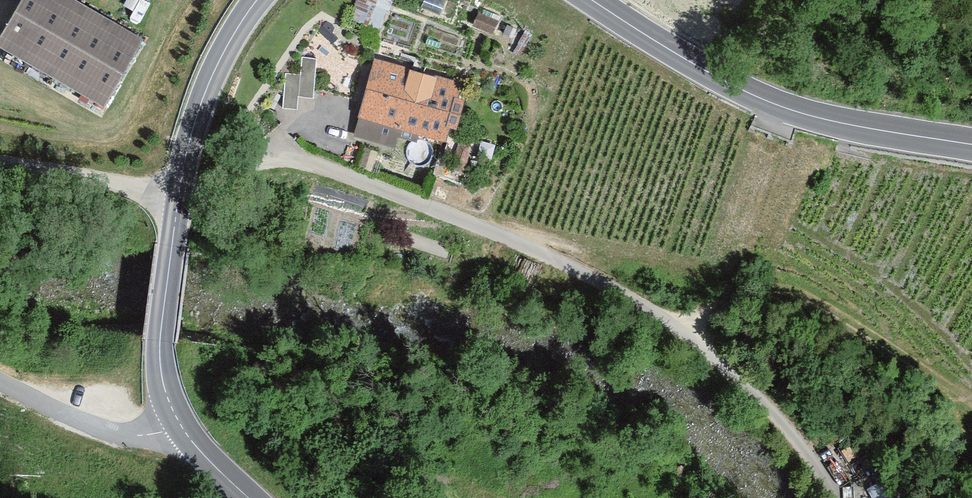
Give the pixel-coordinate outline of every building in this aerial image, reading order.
[(81,0),(18,0),(0,31),(0,50),(105,110),(147,37),(81,0)] [(390,0),(358,0),(353,17),(382,26),(390,0)] [(460,78),(371,54),(349,132),(390,143),(393,131),(442,144),(460,78)] [(301,57),(301,72),(285,72),(286,96),(316,95),(314,57),(301,57)] [(872,497),(908,497),(890,470),(865,487),(872,497)]
